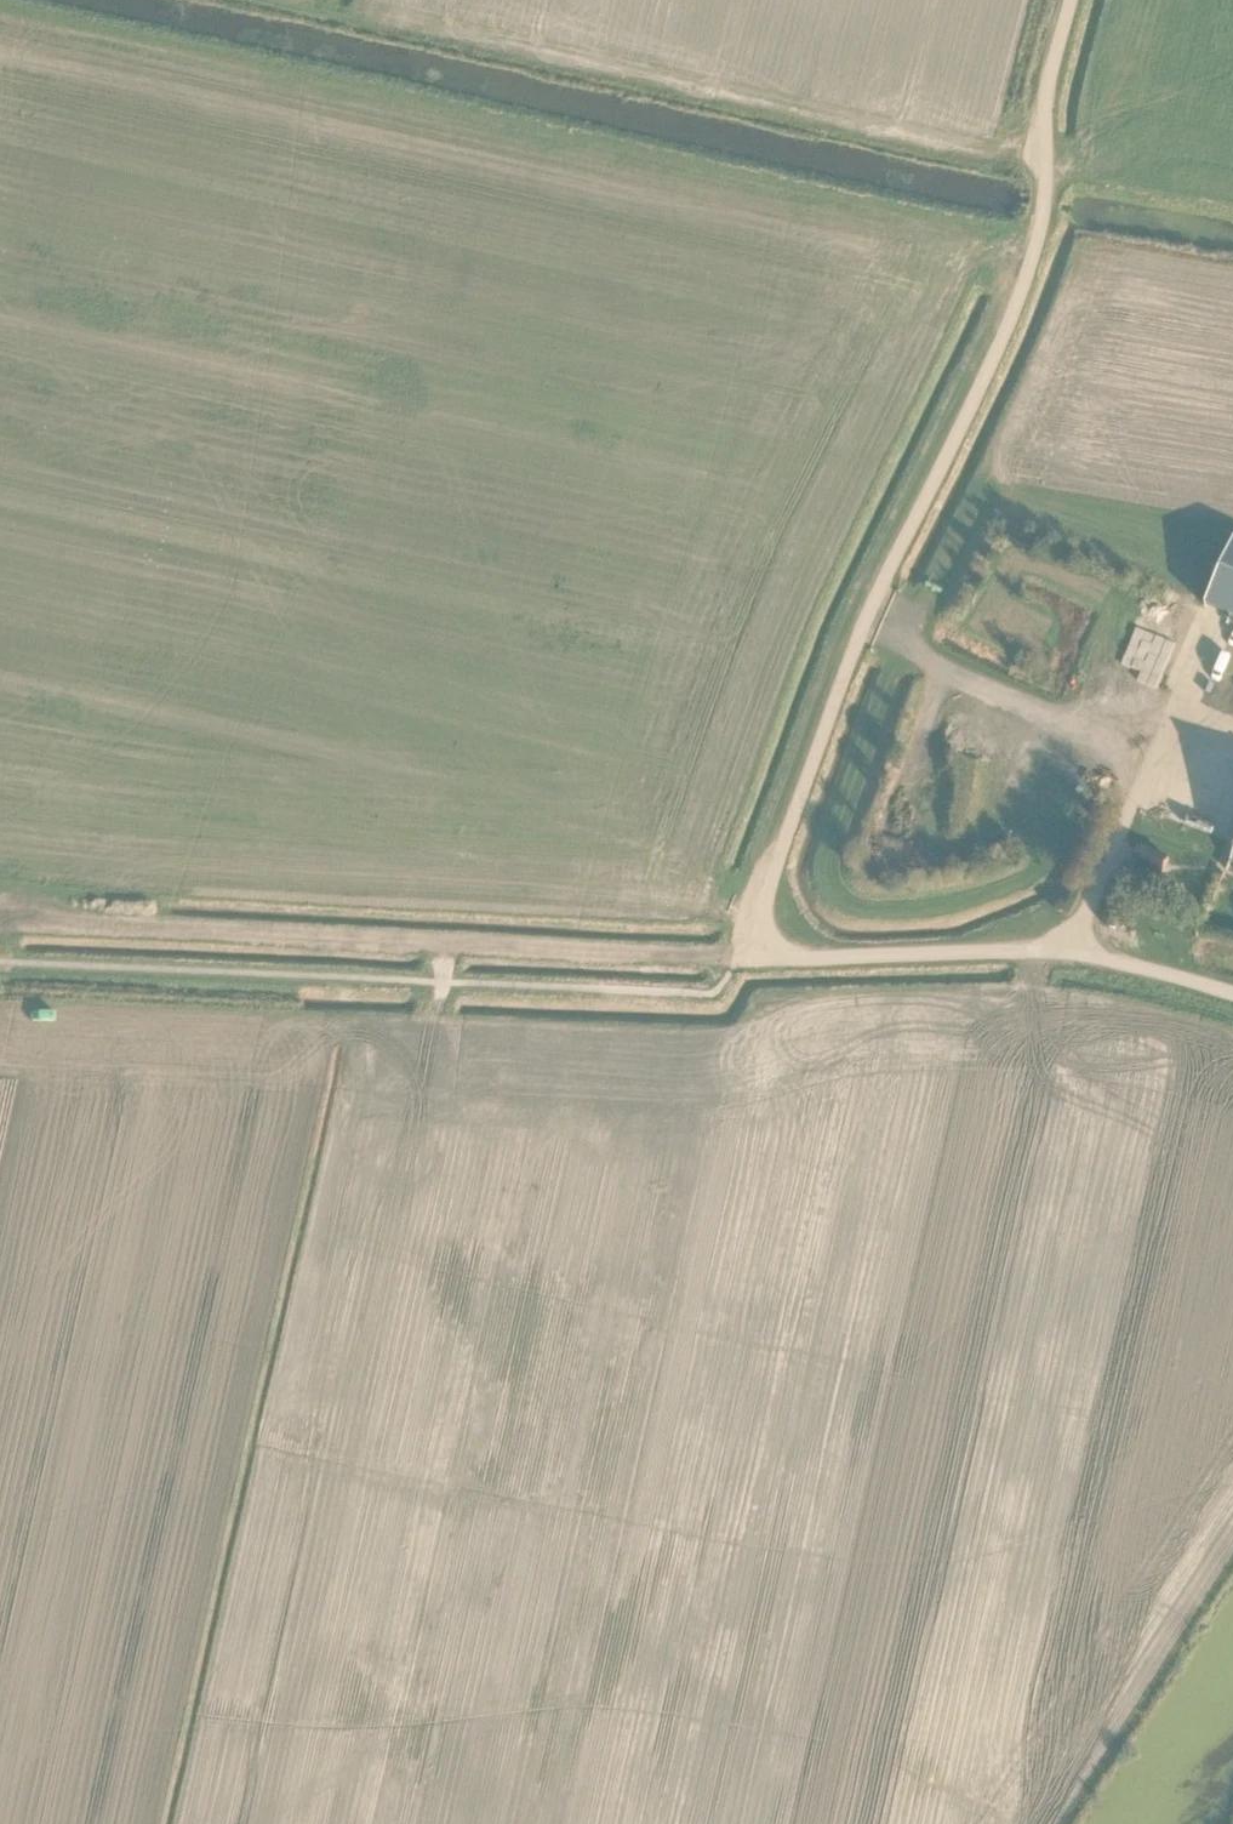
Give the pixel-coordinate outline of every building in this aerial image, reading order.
[(1206,607),(1232,618),(1232,546),(1206,607)] [(1162,877),(1170,860),(1141,848),(1134,866),(1162,877)]
